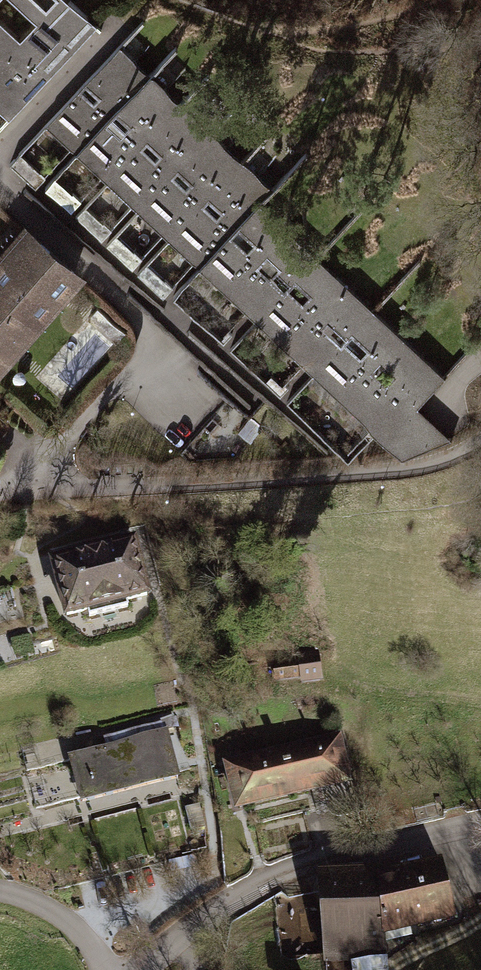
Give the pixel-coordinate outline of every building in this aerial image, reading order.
[(68,0),(26,0),(60,32),(38,54),(4,22),(0,26),(0,114),(17,130),(107,36),(68,0)] [(4,22),(24,0),(0,0),(0,26),(4,22)] [(43,125),(75,155),(150,75),(118,45),(43,125)] [(75,155),(106,184),(181,105),(150,75),(75,155)] [(106,184),(138,214),(213,134),(181,105),(106,184)] [(138,214),(170,244),(245,164),(213,134),(138,214)] [(24,150),(10,163),(34,188),(48,175),(24,150)] [(170,244),(201,273),(264,207),(276,194),(245,164),(170,244)] [(70,211),(85,198),(61,168),(45,181),(70,211)] [(201,273),(259,327),(321,261),(264,207),(201,273)] [(0,259),(0,292),(44,331),(91,278),(30,224),(0,259)] [(123,264),(142,255),(127,224),(108,233),(123,264)] [(259,327),(317,381),(379,315),(321,261),(259,327)] [(44,331),(0,292),(0,381),(44,331)] [(317,381),(401,460),(453,441),(420,410),(448,380),(379,315),(317,381)] [(232,388),(250,404),(265,388),(266,389),(276,377),(258,360),(232,388)] [(136,542),(52,566),(70,626),(90,620),(92,624),(134,612),(132,608),(153,602),(136,542)] [(264,687),(323,680),(320,655),(261,662),(264,687)] [(68,761),(75,785),(174,757),(167,733),(68,761)] [(294,800),(355,785),(342,735),(281,750),(294,800)] [(233,815),(294,800),(281,750),(220,765),(233,815)] [(81,808),(181,780),(174,757),(75,785),(81,808)] [(445,863),(381,878),(380,871),(320,873),(323,962),(384,959),(383,939),(459,920),(445,863)]
